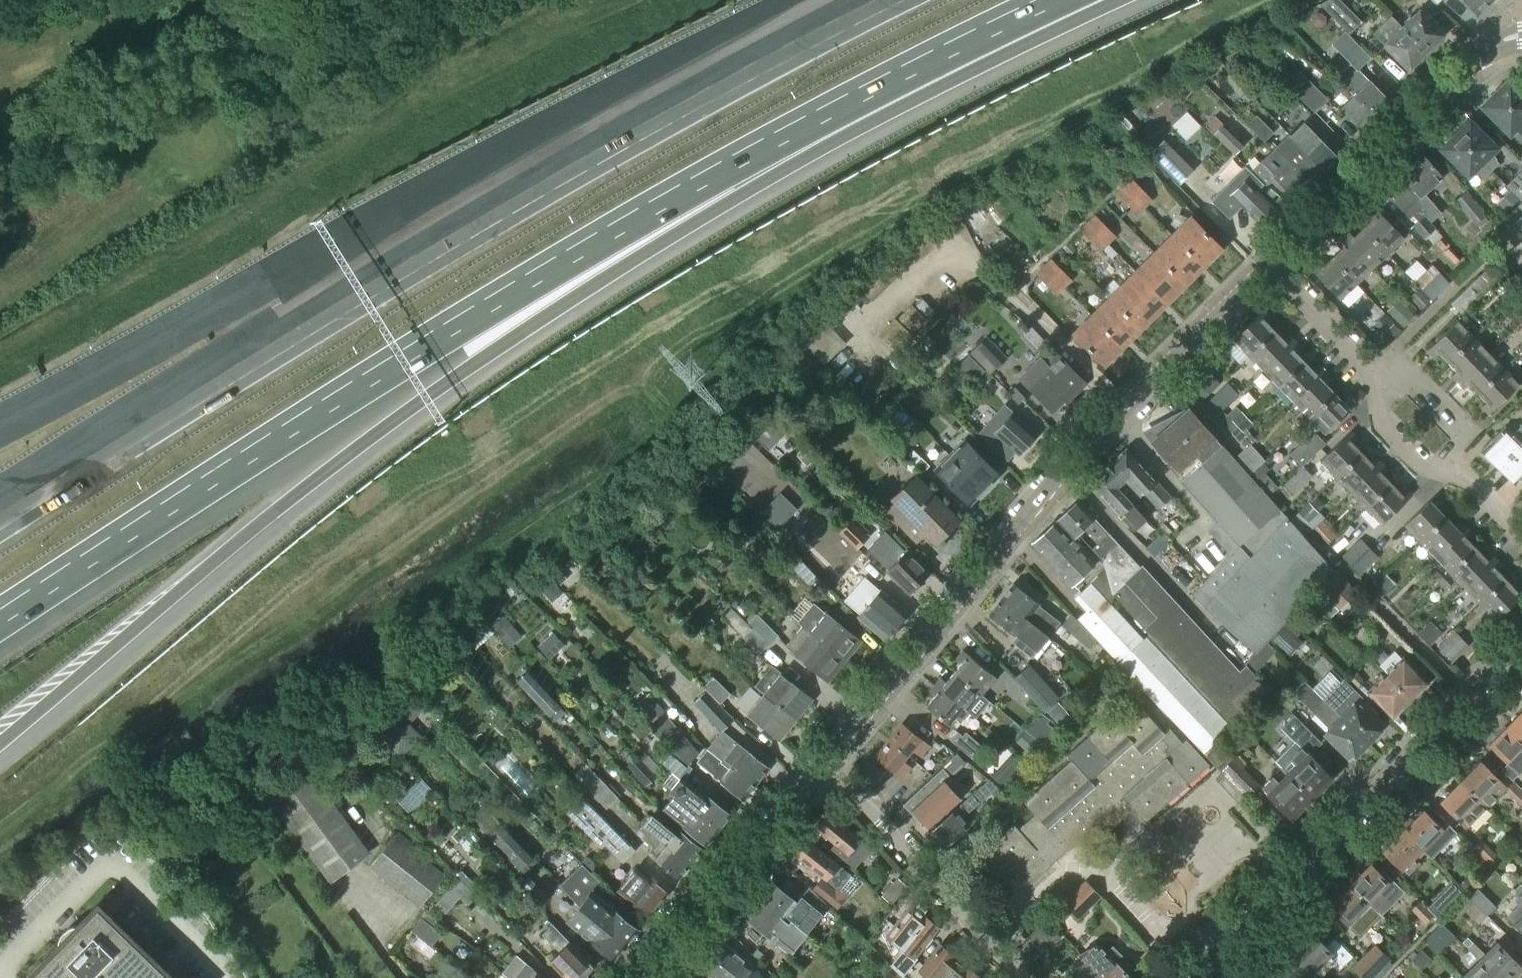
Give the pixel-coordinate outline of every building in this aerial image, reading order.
[(1362,22),(1340,0),(1328,0),(1320,5),(1350,34),(1362,22)] [(1490,0),(1462,0),(1478,17),(1493,3),(1490,0)] [(1430,54),(1438,46),(1436,44),(1446,34),(1422,9),(1404,27),(1430,54)] [(1430,54),(1404,27),(1403,28),(1392,16),(1373,34),(1409,70),(1419,60),(1421,63),(1430,54)] [(1369,82),(1358,70),(1370,58),(1344,33),(1332,46),(1350,64),(1337,78),(1347,87),(1355,95),(1365,105),(1367,104),(1382,118),(1394,106),(1370,82),(1369,82)] [(1324,82),(1330,74),(1289,43),(1283,52),(1324,82)] [(1299,78),(1292,71),(1282,81),(1316,114),(1329,100),(1303,75),(1299,78)] [(1509,80),(1482,107),(1495,120),(1509,106),(1521,120),(1521,92),(1509,80)] [(1365,105),(1355,95),(1347,87),(1341,93),(1349,101),(1341,109),(1349,117),(1366,133),(1382,118),(1367,104),(1365,105)] [(1300,104),(1292,96),(1284,104),(1292,112),(1300,104)] [(1509,106),(1495,120),(1510,135),(1516,129),(1521,136),(1521,120),(1509,106)] [(1137,133),(1122,114),(1115,118),(1131,138),(1137,133)] [(1256,117),(1247,126),(1264,142),(1273,134),(1256,117)] [(1491,171),(1498,164),(1489,155),(1496,149),(1469,122),(1456,136),(1468,148),(1491,171)] [(1339,159),(1304,124),(1290,137),(1296,143),(1301,148),(1300,149),(1325,173),(1339,159)] [(1234,155),(1244,145),(1224,125),(1215,135),(1234,155)] [(1288,136),(1275,149),(1279,153),(1288,162),(1311,187),(1325,173),(1300,149),(1301,148),(1296,143),(1290,137),(1288,136)] [(1491,171),(1468,148),(1456,136),(1442,149),(1469,176),(1475,169),(1484,178),(1491,171)] [(1179,185),(1195,170),(1165,139),(1149,155),(1179,185)] [(1279,153),(1275,149),(1260,164),(1297,201),(1311,187),(1288,162),(1279,153)] [(1431,224),(1442,214),(1425,194),(1443,178),(1422,155),(1397,177),(1422,207),(1419,210),(1431,224)] [(1281,214),(1258,191),(1264,185),(1246,167),(1212,202),(1230,220),(1242,207),(1266,230),(1281,214)] [(1521,202),(1521,172),(1507,186),(1504,183),(1504,184),(1521,201),(1521,202)] [(1431,224),(1419,210),(1422,207),(1397,177),(1383,189),(1410,219),(1413,216),(1418,222),(1414,226),(1425,239),(1436,230),(1431,224)] [(1138,215),(1153,201),(1131,179),(1117,194),(1138,215)] [(1506,213),(1521,201),(1504,184),(1491,197),(1506,213)] [(1480,228),(1487,222),(1484,218),(1486,216),(1466,192),(1456,201),(1476,225),(1477,224),(1480,228)] [(1388,254),(1404,239),(1374,208),(1367,215),(1372,220),(1363,228),(1388,254)] [(1101,252),(1116,237),(1095,215),(1080,230),(1101,252)] [(1184,286),(1221,249),(1191,219),(1154,255),(1184,286)] [(1388,254),(1363,228),(1354,237),(1349,232),(1342,238),(1372,269),(1388,254)] [(1356,284),(1372,269),(1342,238),(1336,245),(1341,250),(1331,258),(1356,284)] [(1442,239),(1436,244),(1442,250),(1447,245),(1442,239)] [(1455,264),(1461,258),(1450,247),(1444,252),(1455,264)] [(1138,332),(1184,286),(1154,255),(1108,301),(1138,332)] [(1356,284),(1331,258),(1322,267),(1318,262),(1310,269),(1340,300),(1356,284)] [(1057,296),(1072,281),(1051,259),(1036,274),(1057,296)] [(1480,297),(1497,281),(1496,280),(1504,272),(1495,263),(1494,264),(1489,268),(1451,304),(1461,314),(1479,296),(1480,297)] [(1422,290),(1439,273),(1432,265),(1415,282),(1422,290)] [(1422,309),(1430,302),(1418,290),(1410,297),(1422,309)] [(1403,327),(1415,316),(1399,300),(1387,312),(1403,327)] [(1104,365),(1138,332),(1108,301),(1074,335),(1104,365)] [(1249,356),(1275,331),(1266,322),(1271,317),(1264,310),(1233,340),(1249,356)] [(1378,320),(1374,327),(1382,335),(1393,324),(1385,316),(1378,320)] [(1448,363),(1474,337),(1458,321),(1427,351),(1434,358),(1439,354),(1448,363)] [(1284,340),(1275,331),(1249,356),(1264,371),(1295,342),(1289,335),(1284,340)] [(1008,359),(987,337),(976,347),(996,369),(997,370),(1008,359)] [(1458,383),(1489,353),(1474,337),(1448,363),(1457,372),(1452,376),(1458,383)] [(1272,394),(1279,387),(1305,362),(1296,353),(1301,348),(1295,342),(1264,371),(1272,380),(1265,387),(1272,394)] [(1478,394),(1504,368),(1489,353),(1458,383),(1465,389),(1469,385),(1478,394)] [(968,355),(958,366),(975,383),(985,372),(968,355)] [(1048,366),(1041,358),(1030,368),(1020,378),(1027,386),(1053,412),(1071,394),(1073,396),(1086,384),(1059,356),(1048,366)] [(1314,371),(1305,362),(1279,387),(1294,403),(1325,373),(1319,366),(1314,371)] [(1489,414),(1520,385),(1504,368),(1478,394),(1487,403),(1482,407),(1489,414)] [(1303,425),(1310,418),(1309,418),(1335,393),(1327,384),(1331,379),(1325,373),(1294,403),(1303,411),(1296,418),(1303,425)] [(1202,386),(1203,387),(1210,394),(1220,384),(1212,376),(1202,386)] [(1241,391),(1232,382),(1229,385),(1228,383),(1209,401),(1220,412),(1239,395),(1238,394),(1241,391)] [(1025,398),(1015,388),(1009,394),(1019,404),(1025,398)] [(1344,402),(1335,393),(1309,418),(1310,418),(1325,434),(1356,405),(1349,397),(1344,402)] [(1019,455),(1037,435),(1005,406),(979,435),(1008,461),(1016,452),(1019,455)] [(939,413),(951,425),(957,419),(945,407),(939,413)] [(1223,412),(1217,417),(1231,433),(1247,418),(1237,407),(1227,416),(1223,412)] [(1221,445),(1189,409),(1151,442),(1183,478),(1190,492),(1219,523),(1210,532),(1226,550),(1226,554),(1229,557),(1193,595),(1257,653),(1258,654),(1267,644),(1266,643),(1317,587),(1318,588),(1335,569),(1287,519),(1279,510),(1221,446),(1222,445),(1221,444),(1221,445)] [(760,413),(745,427),(769,451),(783,437),(760,413)] [(1244,434),(1254,425),(1247,418),(1231,433),(1236,438),(1243,432),(1244,434)] [(1499,467),(1521,445),(1521,426),(1514,435),(1506,427),(1482,451),(1499,467)] [(1336,478),(1362,453),(1353,444),(1358,439),(1351,432),(1320,462),(1336,478)] [(951,455),(986,490),(1000,476),(965,440),(951,455)] [(1294,457),(1303,467),(1321,450),(1312,440),(1294,457)] [(817,456),(806,445),(796,454),(808,466),(817,456)] [(1252,473),(1265,461),(1250,445),(1235,459),(1250,474),(1252,473)] [(1499,467),(1517,484),(1521,479),(1521,445),(1499,467)] [(1171,497),(1126,449),(1114,460),(1102,471),(1132,505),(1133,504),(1144,494),(1158,509),(1160,507),(1171,497)] [(1371,462),(1362,453),(1336,478),(1351,493),(1382,464),(1375,457),(1371,462)] [(970,506),(986,490),(951,455),(935,471),(970,506)] [(924,472),(930,466),(922,458),(916,464),(924,472)] [(1265,461),(1252,473),(1259,480),(1265,474),(1272,468),(1265,461)] [(1366,509),(1392,484),(1383,475),(1388,470),(1382,464),(1351,493),(1366,509)] [(1294,496),(1313,477),(1303,467),(1295,473),(1283,485),(1294,496)] [(1132,505),(1102,471),(1090,482),(1134,531),(1146,520),(1133,504),(1132,505)] [(936,543),(959,520),(917,477),(894,500),(897,503),(889,512),(917,540),(925,532),(936,543)] [(1401,493),(1392,484),(1366,509),(1382,525),(1412,496),(1405,488),(1401,493)] [(1420,542),(1446,517),(1437,508),(1442,503),(1435,496),(1404,526),(1420,542)] [(1119,545),(1079,501),(1055,523),(1055,524),(1071,541),(1072,540),(1079,534),(1103,560),(1119,545)] [(1318,512),(1310,503),(1309,503),(1298,513),(1299,514),(1291,521),(1305,537),(1313,529),(1307,522),(1318,512)] [(724,530),(734,520),(721,508),(711,517),(724,530)] [(1455,526),(1446,517),(1420,542),(1435,557),(1466,528),(1460,521),(1455,526)] [(870,533),(854,518),(853,519),(851,518),(837,532),(856,550),(870,536),(869,535),(870,533)] [(1324,537),(1332,530),(1324,521),(1316,528),(1324,537)] [(837,556),(808,522),(787,541),(817,574),(820,571),(843,595),(853,586),(870,603),(859,616),(887,641),(909,615),(863,575),(861,578),(840,553),(837,556)] [(1071,541),(1055,524),(1055,523),(1033,544),(1072,587),(1095,566),(1072,540),(1071,541)] [(1164,523),(1158,528),(1167,536),(1172,531),(1164,523)] [(680,527),(671,536),(678,543),(687,533),(680,527)] [(1450,573),(1476,548),(1467,539),(1472,534),(1466,528),(1435,557),(1450,573)] [(647,536),(640,544),(650,552),(656,544),(647,536)] [(1351,566),(1369,548),(1360,539),(1342,557),(1351,566)] [(904,550),(895,541),(878,559),(889,570),(888,570),(912,593),(914,592),(917,592),(923,585),(923,582),(930,575),(904,550)] [(1141,568),(1119,545),(1103,560),(1104,566),(1088,582),(1092,585),(1111,605),(1111,604),(1114,597),(1149,634),(1189,676),(1235,723),(1271,690),(1247,666),(1240,672),(1143,566),(1141,568)] [(1360,575),(1378,557),(1369,548),(1351,566),(1360,575)] [(1485,557),(1476,548),(1450,573),(1465,589),(1496,559),(1489,552),(1485,557)] [(809,587),(812,590),(822,581),(801,559),(792,568),(794,571),(809,587)] [(1480,604),(1506,579),(1497,570),(1502,565),(1496,559),(1465,589),(1480,604)] [(650,565),(648,576),(664,578),(665,567),(650,565)] [(1330,617),(1357,592),(1335,569),(1318,588),(1321,590),(1312,598),(1330,617)] [(554,577),(561,584),(566,579),(559,572),(554,577)] [(1439,584),(1444,579),(1437,572),(1432,576),(1439,584)] [(1382,597),(1396,584),(1386,575),(1373,588),(1382,597)] [(548,577),(537,587),(552,603),(563,593),(548,577)] [(1446,591),(1450,586),(1444,579),(1439,584),(1446,591)] [(1506,579),(1480,604),(1496,621),(1521,595),(1521,586),(1519,584),(1515,588),(1506,579)] [(1049,637),(1060,623),(1039,606),(1040,605),(1013,584),(1001,600),(1047,636),(1049,637)] [(1079,620),(1083,624),(1099,640),(1126,669),(1124,671),(1204,753),(1235,723),(1189,676),(1149,634),(1143,640),(1111,604),(1111,605),(1092,585),(1077,599),(1089,611),(1079,620)] [(1047,636),(1001,600),(990,614),(1015,634),(1010,639),(1032,657),(1048,637),(1047,636)] [(826,613),(826,614),(813,604),(798,623),(801,626),(802,627),(844,661),(861,641),(826,613)] [(771,643),(779,636),(757,614),(750,622),(771,643)] [(1089,650),(1099,640),(1083,624),(1081,626),(1070,614),(1061,627),(1089,650)] [(503,617),(491,627),(499,636),(509,648),(522,638),(503,617)] [(1272,639),(1285,650),(1297,637),(1302,632),(1289,620),(1272,639)] [(1430,647),(1443,634),(1431,621),(1418,634),(1430,647)] [(771,643),(750,622),(748,624),(746,622),(738,630),(744,636),(742,638),(759,655),(771,643)] [(493,633),(485,623),(476,631),(484,641),(493,633)] [(828,682),(844,661),(802,627),(786,648),(828,682)] [(1453,662),(1468,647),(1455,632),(1439,647),(1453,662)] [(564,644),(555,633),(538,649),(548,659),(564,644)] [(455,661),(474,648),(466,637),(448,651),(455,661)] [(1267,662),(1276,652),(1267,644),(1258,654),(1267,662)] [(982,695),(997,678),(964,651),(957,658),(962,663),(954,673),(982,695)] [(1410,700),(1427,684),(1404,659),(1386,676),(1410,700)] [(796,720),(812,699),(772,667),(755,687),(764,694),(764,695),(796,720)] [(1030,667),(1016,679),(1044,712),(1058,700),(1030,667)] [(529,670),(516,682),(550,718),(563,706),(529,670)] [(989,701),(982,695),(954,673),(946,682),(941,678),(935,685),(968,713),(975,719),(989,701)] [(1358,689),(1365,682),(1357,673),(1350,680),(1358,689)] [(1393,717),(1410,700),(1386,676),(1369,693),(1393,717)] [(725,712),(719,705),(730,694),(713,677),(703,687),(707,691),(706,692),(725,712)] [(1352,759),(1368,743),(1325,701),(1304,681),(1293,693),(1331,730),(1327,734),(1352,759)] [(403,682),(362,720),(399,760),(422,739),(409,724),(427,708),(403,682)] [(1344,682),(1325,701),(1368,743),(1383,728),(1358,703),(1361,699),(1344,682)] [(954,730),(968,713),(935,685),(930,692),(935,696),(926,707),(954,730)] [(1115,707),(1125,699),(1114,686),(1104,694),(1115,707)] [(721,732),(733,720),(725,712),(706,692),(694,704),(721,732)] [(780,740),(796,720),(764,695),(748,714),(780,740)] [(652,724),(664,713),(650,696),(637,707),(652,724)] [(1292,714),(1284,705),(1278,710),(1286,719),(1292,714)] [(1014,824),(988,847),(1011,873),(1018,867),(1033,883),(1051,867),(1050,865),(1067,850),(1069,852),(1073,848),(1071,846),(1078,840),(1087,851),(1117,825),(1114,822),(1120,816),(1123,820),(1124,819),(1133,830),(1144,821),(1145,823),(1210,765),(1186,739),(1182,743),(1169,729),(1164,733),(1143,709),(1121,728),(1112,717),(1068,755),(1073,760),(1025,802),(1036,815),(1019,830),(1014,824)] [(501,734),(514,722),(504,711),(491,723),(501,734)] [(1510,724),(1521,736),(1521,712),(1510,724)] [(698,754),(678,730),(666,715),(654,725),(666,740),(670,745),(670,744),(689,764),(698,754)] [(1321,743),(1294,716),(1282,728),(1298,744),(1288,754),(1291,758),(1282,768),(1313,799),(1332,779),(1309,756),(1322,743),(1321,742),(1321,743)] [(1047,723),(1035,738),(1047,748),(1059,733),(1047,723)] [(921,757),(930,746),(903,724),(890,741),(908,756),(913,750),(921,757)] [(1521,773),(1519,772),(1521,769),(1521,736),(1510,724),(1490,744),(1509,763),(1502,770),(1513,781),(1521,773)] [(769,769),(722,732),(708,750),(731,770),(735,766),(758,784),(769,769)] [(981,745),(966,732),(962,737),(958,733),(951,740),(970,757),(981,745)] [(903,779),(912,768),(904,762),(908,756),(890,741),(876,758),(903,779)] [(1038,760),(1047,750),(1036,741),(1027,751),(1038,760)] [(1204,754),(1223,774),(1241,793),(1246,798),(1260,785),(1243,768),(1245,766),(1236,756),(1232,760),(1215,743),(1204,754)] [(681,779),(681,780),(684,777),(691,768),(688,766),(689,764),(670,744),(670,745),(662,754),(656,761),(679,780),(681,779)] [(731,770),(708,750),(698,763),(744,800),(756,784),(757,785),(758,784),(735,766),(731,770)] [(647,787),(658,776),(638,756),(628,767),(647,787)] [(931,828),(975,787),(951,761),(903,805),(914,817),(917,813),(931,828)] [(1486,808),(1506,788),(1480,763),(1461,782),(1480,802),(1486,808)] [(606,809),(618,799),(607,787),(586,765),(575,775),(606,809)] [(1293,819),(1313,799),(1282,768),(1262,788),(1293,819)] [(331,884),(371,855),(311,773),(272,802),(331,884)] [(1002,786),(1008,781),(1000,773),(994,779),(1002,786)] [(1234,799),(1241,793),(1223,774),(1216,780),(1234,799)] [(670,792),(675,796),(696,812),(719,831),(731,816),(708,797),(700,790),(698,793),(681,779),(679,780),(670,792)] [(942,850),(969,826),(963,819),(980,804),(997,789),(989,780),(972,795),(929,834),(942,850)] [(1467,827),(1486,808),(1480,802),(1461,782),(1442,802),(1467,827)] [(618,799),(621,795),(610,783),(607,787),(618,799)] [(601,848),(605,844),(622,861),(633,850),(579,795),(564,810),(601,848)] [(696,812),(675,796),(664,808),(684,825),(683,827),(707,846),(710,849),(713,848),(719,840),(719,836),(716,834),(719,831),(696,812)] [(1400,827),(1404,831),(1423,850),(1431,858),(1456,833),(1429,806),(1421,813),(1418,809),(1400,827)] [(676,835),(651,815),(643,825),(643,826),(691,865),(703,850),(679,831),(676,835)] [(818,829),(836,844),(831,849),(855,869),(871,850),(859,840),(860,840),(830,815),(818,829)] [(500,825),(488,837),(520,871),(535,856),(514,835),(512,838),(500,825)] [(679,880),(691,865),(643,826),(636,834),(653,847),(650,851),(650,855),(656,861),(679,880)] [(1409,875),(1421,864),(1415,858),(1423,850),(1404,831),(1384,851),(1403,870),(1404,869),(1409,875)] [(421,907),(446,876),(395,836),(370,867),(421,907)] [(1491,866),(1500,858),(1481,840),(1473,849),(1491,866)] [(838,889),(836,891),(845,899),(859,882),(808,841),(796,856),(838,889)] [(1480,873),(1488,866),(1472,849),(1464,857),(1480,873)] [(583,910),(627,945),(639,930),(592,893),(600,883),(580,864),(559,886),(580,907),(580,908),(583,910)] [(1379,913),(1399,893),(1370,865),(1350,885),(1376,910),(1379,913)] [(649,917),(668,894),(636,868),(617,891),(649,917)] [(1468,876),(1460,885),(1466,891),(1474,882),(1468,876)] [(469,905),(477,896),(473,892),(458,879),(435,906),(445,914),(459,897),(469,905)] [(845,899),(836,891),(820,879),(812,889),(837,909),(845,899)] [(891,905),(907,887),(898,879),(882,897),(891,905)] [(1077,921),(1100,898),(1085,882),(1075,892),(1062,905),(1077,921)] [(774,883),(759,902),(787,924),(789,920),(807,935),(830,906),(810,888),(803,897),(802,897),(798,903),(774,884),(774,883)] [(1357,930),(1376,910),(1350,885),(1331,904),(1357,930)] [(1428,909),(1438,918),(1461,895),(1452,886),(1428,909)] [(1488,915),(1496,907),(1478,889),(1469,897),(1488,915)] [(1478,924),(1488,915),(1469,897),(1460,906),(1478,924)] [(1425,924),(1434,916),(1420,901),(1411,909),(1425,924)] [(787,924),(759,902),(746,919),(771,939),(771,938),(792,954),(807,935),(789,920),(787,924)] [(938,928),(924,916),(924,917),(912,907),(901,921),(888,937),(900,946),(907,952),(899,962),(898,961),(893,968),(904,977),(918,960),(914,958),(938,928)] [(1510,907),(1504,913),(1516,925),(1516,926),(1521,932),(1521,919),(1510,907)] [(99,908),(81,926),(86,930),(78,938),(75,936),(68,943),(71,946),(63,954),(59,949),(31,977),(172,977),(99,908)] [(615,960),(627,945),(583,910),(580,908),(568,922),(615,960)] [(429,945),(439,933),(433,928),(438,922),(426,913),(412,931),(429,945)] [(550,928),(543,935),(560,953),(551,962),(567,977),(587,977),(587,975),(595,968),(549,921),(546,924),(550,928)] [(1044,954),(1062,937),(1047,922),(1030,939),(1044,954)] [(1327,947),(1307,928),(1290,946),(1316,971),(1327,960),(1339,971),(1353,957),(1335,939),(1327,947)] [(1433,933),(1425,940),(1435,950),(1442,943),(1433,933)] [(1498,943),(1486,955),(1474,943),(1468,949),(1480,961),(1498,977),(1514,977),(1521,970),(1521,967),(1498,943)] [(1097,944),(1081,955),(1102,976),(1100,977),(1131,977),(1097,944)] [(751,968),(753,967),(725,945),(715,957),(740,977),(763,977),(751,968)] [(959,965),(960,963),(953,958),(954,957),(940,945),(919,972),(927,977),(948,977),(959,965)] [(1316,971),(1290,946),(1273,964),(1287,977),(1323,977),(1316,971)] [(1382,968),(1389,961),(1374,946),(1367,953),(1382,968)] [(1386,973),(1381,969),(1382,968),(1367,953),(1353,968),(1363,977),(1381,977),(1386,973)] [(1418,953),(1410,961),(1420,970),(1427,962),(1418,953)] [(517,955),(502,973),(507,977),(544,977),(517,955)] [(1102,976),(1081,955),(1078,959),(1083,964),(1069,977),(1070,977),(1100,977),(1102,976)] [(715,957),(704,971),(713,977),(740,977),(715,957)] [(1463,977),(1498,977),(1480,961),(1469,972),(1463,977)] [(967,967),(966,968),(960,963),(959,965),(948,977),(981,977),(967,967)]
